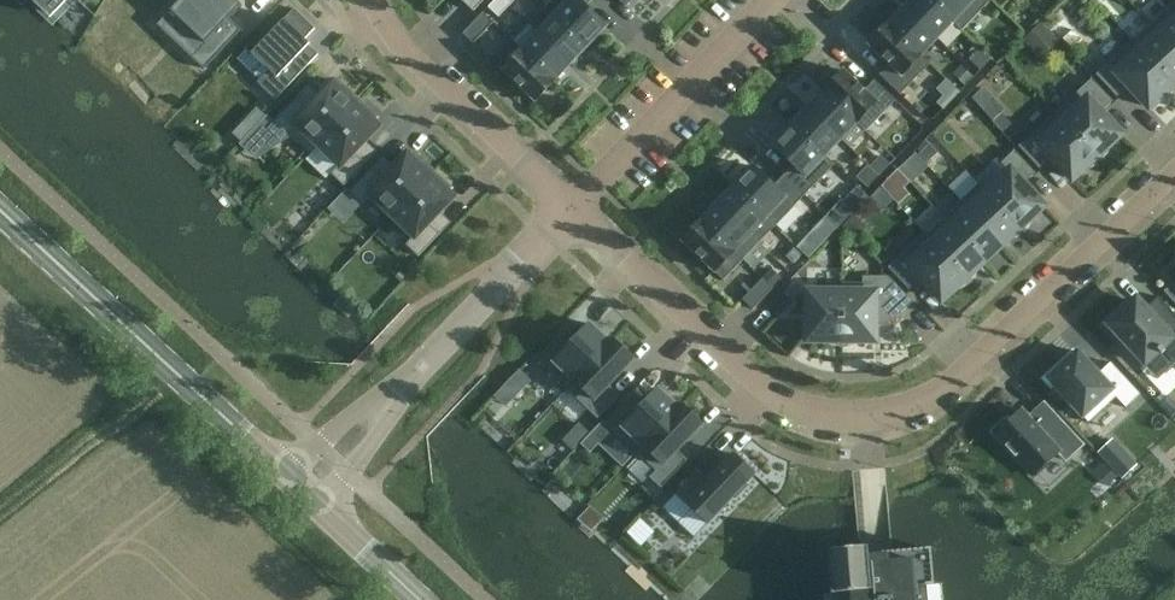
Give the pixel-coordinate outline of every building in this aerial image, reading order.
[(52,18),(69,0),(33,0),(52,18)] [(230,0),(182,0),(167,16),(203,48),(198,55),(193,61),(204,70),(238,32),(228,22),(240,9),(230,0)] [(474,11),(485,0),(465,0),(464,1),(474,11)] [(503,0),(495,0),(488,8),(498,18),(509,6),(503,0)] [(545,9),(553,17),(586,48),(606,27),(586,7),(593,0),(553,0),(545,9)] [(953,23),(928,0),(912,0),(905,7),(938,38),(953,23)] [(953,23),(961,31),(991,0),(928,0),(953,23)] [(938,38),(905,7),(891,22),(924,53),(938,38)] [(293,8),(247,56),(263,71),(253,80),(272,98),(316,52),(309,45),(310,44),(305,38),(314,28),(293,8)] [(1174,51),(1174,15),(1168,8),(1151,25),(1174,51)] [(494,23),(483,13),(463,34),(474,44),(494,23)] [(586,48),(553,17),(538,33),(571,64),(586,48)] [(932,62),(924,53),(891,22),(869,45),(890,65),(879,75),(900,95),(932,62)] [(1041,22),(1023,39),(1041,58),(1059,42),(1041,22)] [(1174,86),(1174,51),(1151,25),(1133,41),(1174,86)] [(571,64),(538,33),(522,49),(555,81),(571,64)] [(555,81),(522,49),(514,41),(494,62),(535,102),(555,81)] [(1133,41),(1096,75),(1117,97),(1129,86),(1149,108),(1161,97),(1165,96),(1170,95),(1174,93),(1174,92),(1174,86),(1133,41)] [(980,47),(969,58),(979,69),(990,57),(980,47)] [(961,65),(952,74),(965,86),(973,77),(961,65)] [(822,94),(855,126),(863,134),(895,100),(874,80),(865,91),(844,71),(822,94)] [(946,79),(939,86),(953,99),(960,92),(946,79)] [(1055,113),(1101,162),(1102,162),(1101,161),(1104,157),(1106,153),(1108,149),(1109,145),(1121,134),(1100,113),(1113,101),(1092,79),(1055,113)] [(338,88),(334,83),(308,109),(297,99),(268,130),(280,142),(288,133),(310,154),(361,100),(343,83),(338,88)] [(984,87),(972,98),(980,107),(992,96),(984,87)] [(840,141),(855,126),(822,94),(807,109),(840,141)] [(354,153),(379,126),(374,122),(379,117),(361,100),(310,154),(311,154),(319,146),(339,166),(331,174),(344,186),(365,164),(354,153)] [(793,124),(826,156),(840,141),(807,109),(793,124)] [(1101,163),(1101,162),(1055,113),(1019,147),(1040,169),(1052,158),(1072,180),(1083,169),(1088,168),(1092,167),(1096,165),(1100,162),(1101,163)] [(794,165),(783,176),(804,196),(835,164),(826,156),(793,124),(773,146),(794,165)] [(920,154),(919,155),(927,163),(938,153),(930,145),(929,145),(924,150),(920,154)] [(984,190),(1024,234),(1024,232),(1027,229),(1029,225),(1031,221),(1032,217),(1043,206),(1023,184),(1035,173),(1015,151),(1002,163),(1007,168),(984,190)] [(413,158),(408,154),(383,180),(372,170),(350,192),(363,204),(371,196),(392,216),(435,171),(417,154),(413,158)] [(880,154),(869,166),(879,176),(890,164),(880,154)] [(898,170),(909,182),(910,183),(927,167),(915,154),(898,170)] [(868,188),(879,176),(867,165),(856,177),(868,188)] [(753,166),(732,189),(773,228),(804,196),(783,176),(773,186),(753,166)] [(909,182),(898,170),(882,186),(898,203),(908,194),(902,189),(909,182)] [(418,257),(440,235),(429,224),(454,197),(449,193),(453,188),(435,171),(392,216),(414,237),(406,245),(418,257)] [(960,202),(1001,246),(1009,238),(1013,238),(1016,237),(1019,236),(1022,234),(1023,235),(1024,234),(984,190),(978,184),(960,202)] [(732,189),(717,204),(759,243),(773,228),(732,189)] [(841,200),(826,215),(839,227),(850,215),(853,211),(844,203),(841,200)] [(943,218),(984,262),(1001,246),(960,202),(943,218)] [(717,204),(703,219),(745,258),(759,243),(717,204)] [(854,216),(844,225),(852,233),(857,238),(867,229),(854,216)] [(925,234),(971,283),(970,282),(973,279),(974,276),(975,273),(976,269),(984,262),(943,218),(925,234)] [(724,281),(745,258),(703,219),(682,241),(724,281)] [(970,284),(971,283),(925,234),(888,268),(909,290),(921,279),(941,301),(953,290),(957,289),(962,288),(966,286),(969,283),(970,284)] [(795,247),(785,257),(794,265),(802,255),(803,255),(795,247)] [(1160,272),(1174,289),(1174,258),(1160,272)] [(771,269),(762,278),(763,279),(773,289),(782,279),(771,269)] [(863,283),(841,283),(841,293),(843,293),(841,348),(842,348),(842,347),(847,346),(851,345),(855,343),(859,341),(875,341),(875,326),(881,326),(883,326),(884,325),(886,325),(888,325),(912,302),(889,277),(863,276),(863,283)] [(743,300),(753,310),(773,289),(763,279),(743,300)] [(841,293),(808,292),(808,340),(824,341),(828,343),(832,345),(836,346),(841,347),(841,348),(843,293),(841,293)] [(1102,324),(1144,370),(1146,369),(1157,381),(1174,364),(1174,315),(1158,297),(1148,306),(1136,293),(1102,324)] [(557,337),(537,359),(567,387),(610,340),(590,321),(567,346),(557,337)] [(567,387),(565,389),(566,390),(587,409),(597,419),(620,395),(611,387),(636,360),(612,337),(610,340),(567,387)] [(1077,353),(1050,379),(1082,415),(1089,422),(1116,397),(1126,408),(1140,395),(1110,363),(1097,375),(1077,353)] [(505,386),(497,394),(505,401),(519,388),(511,380),(505,386)] [(626,402),(606,424),(635,452),(678,405),(659,386),(636,411),(626,402)] [(1022,407),(991,435),(1032,479),(1059,455),(1066,463),(1085,445),(1044,401),(1029,415),(1022,407)] [(678,405),(635,452),(656,471),(649,478),(662,489),(688,461),(679,452),(705,425),(681,402),(678,405)] [(579,423),(562,440),(573,450),(589,432),(579,423)] [(1108,465),(1100,469),(1108,485),(1137,471),(1122,440),(1100,450),(1108,465)] [(700,466),(668,504),(680,515),(695,499),(717,519),(759,469),(736,448),(711,477),(700,466)] [(869,555),(868,548),(866,548),(828,551),(832,596),(837,595),(837,599),(931,599),(930,588),(935,588),(931,549),(892,553),(891,553),(869,555)]
